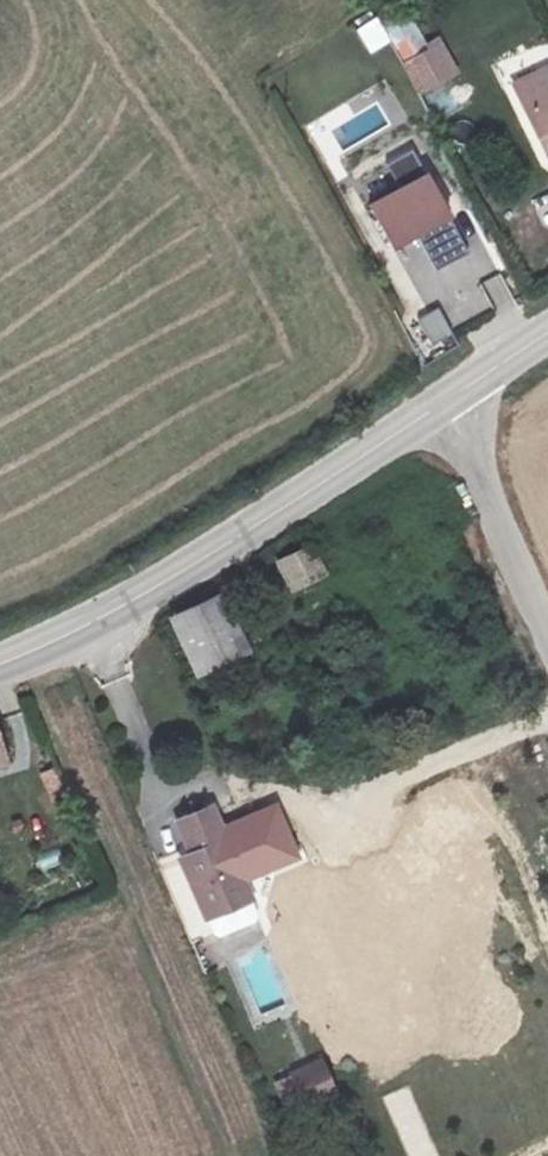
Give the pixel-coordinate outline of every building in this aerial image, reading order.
[(354,31),(369,52),(389,39),(375,17),(354,31)] [(451,50),(419,66),(437,95),(467,81),(451,50)] [(514,98),(547,170),(547,83),(514,98)] [(445,182),(385,210),(407,253),(467,224),(445,182)] [(440,309),(417,319),(431,353),(454,343),(440,309)] [(279,578),(291,610),(328,594),(314,562),(279,578)] [(221,594),(197,611),(201,618),(174,631),(198,689),(235,674),(213,620),(230,613),(221,594)] [(257,903),(221,819),(188,834),(200,864),(189,870),(213,922),(257,903)] [(341,1099),(328,1069),(291,1084),(304,1115),(341,1099)]
